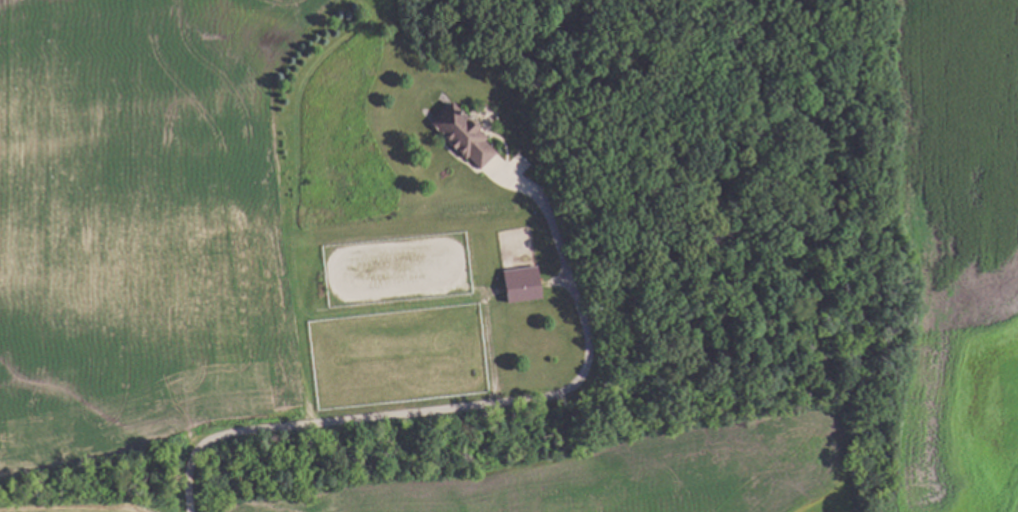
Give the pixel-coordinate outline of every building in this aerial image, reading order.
[(489,137),(486,140),(498,153),(482,169),(469,155),(466,158),(432,122),(454,101),(489,137)] [(543,298),(509,303),(505,270),(539,265),(543,298)]
